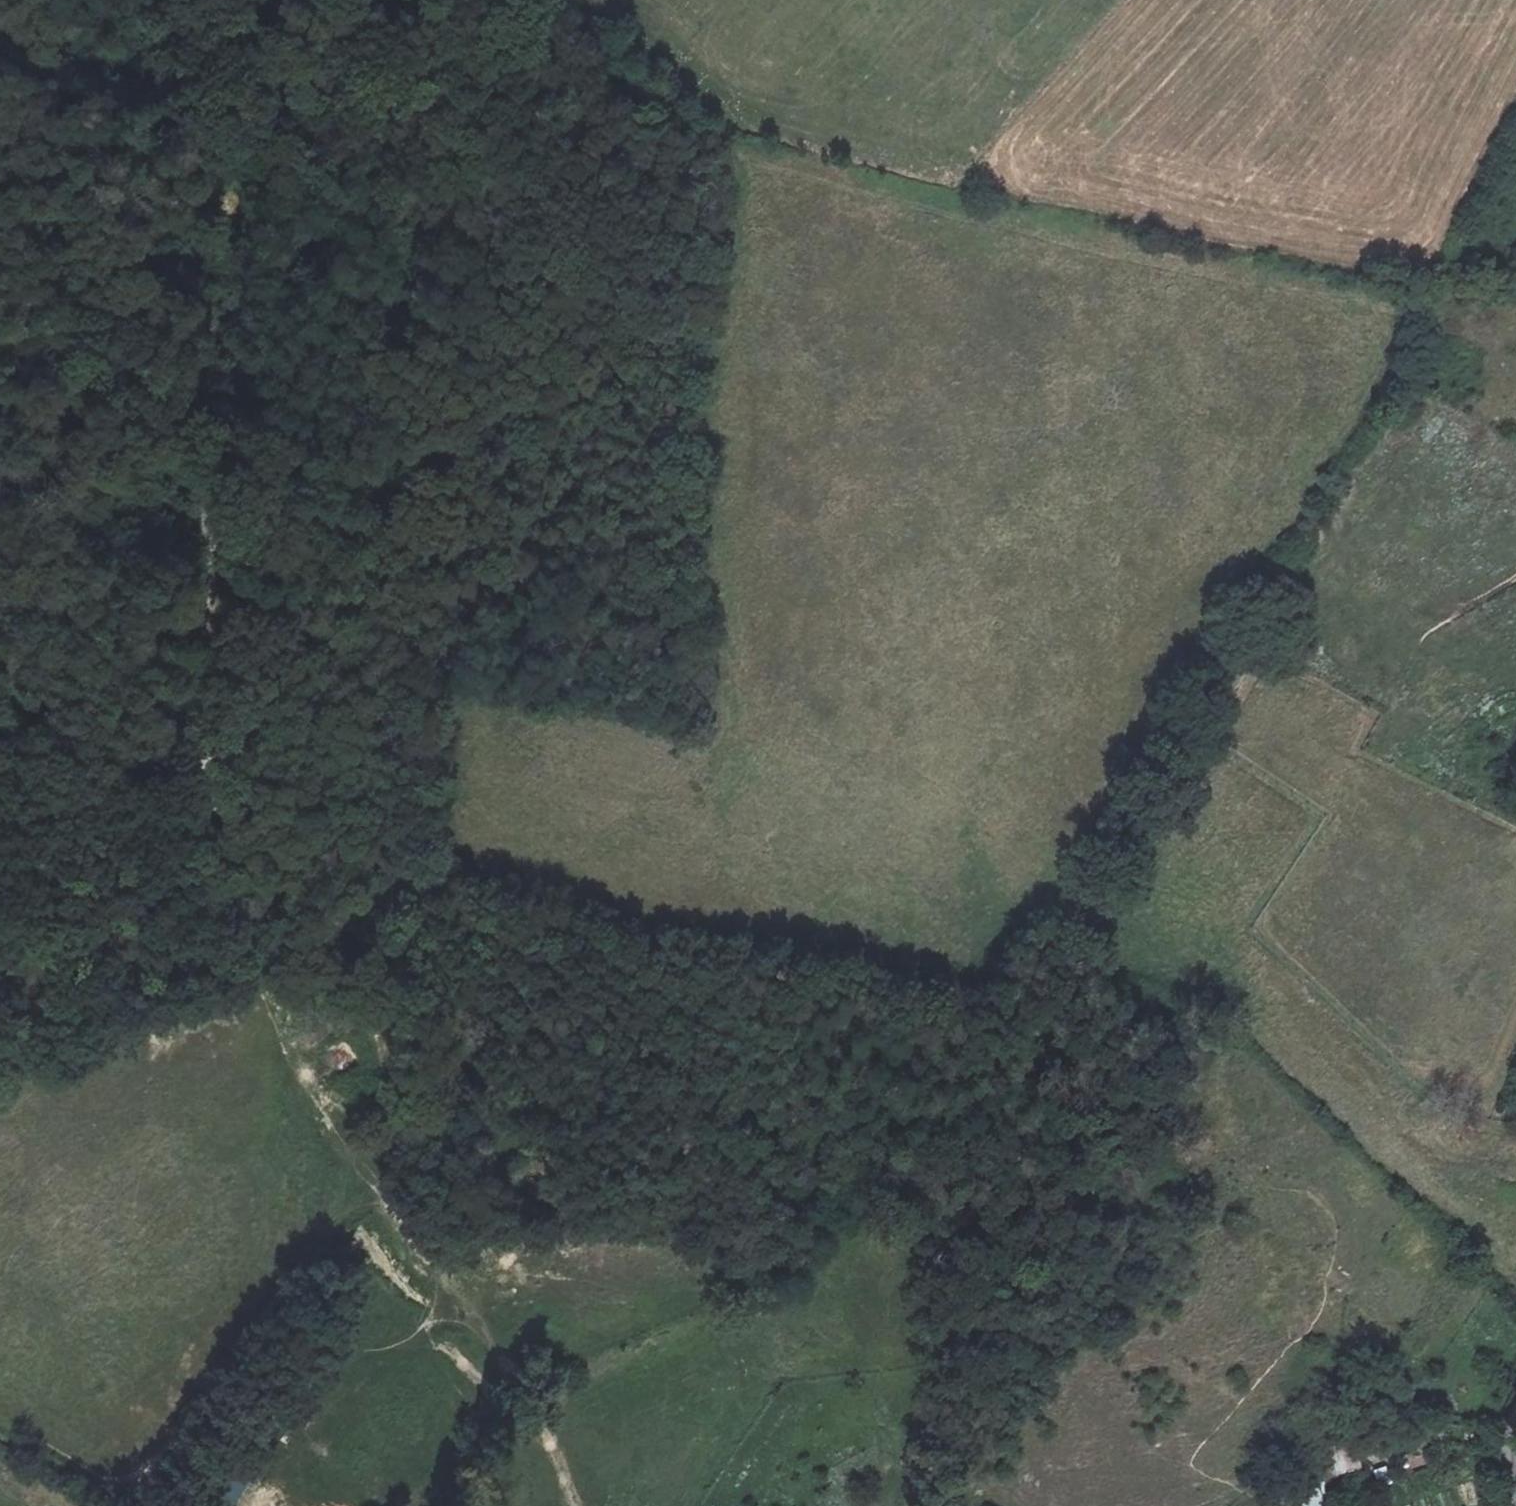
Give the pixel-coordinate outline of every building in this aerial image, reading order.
[(1338,1476),(1356,1470),(1349,1449),(1331,1456),(1338,1476)] [(1300,1505),(1326,1505),(1318,1488),(1296,1498),(1300,1505)]
